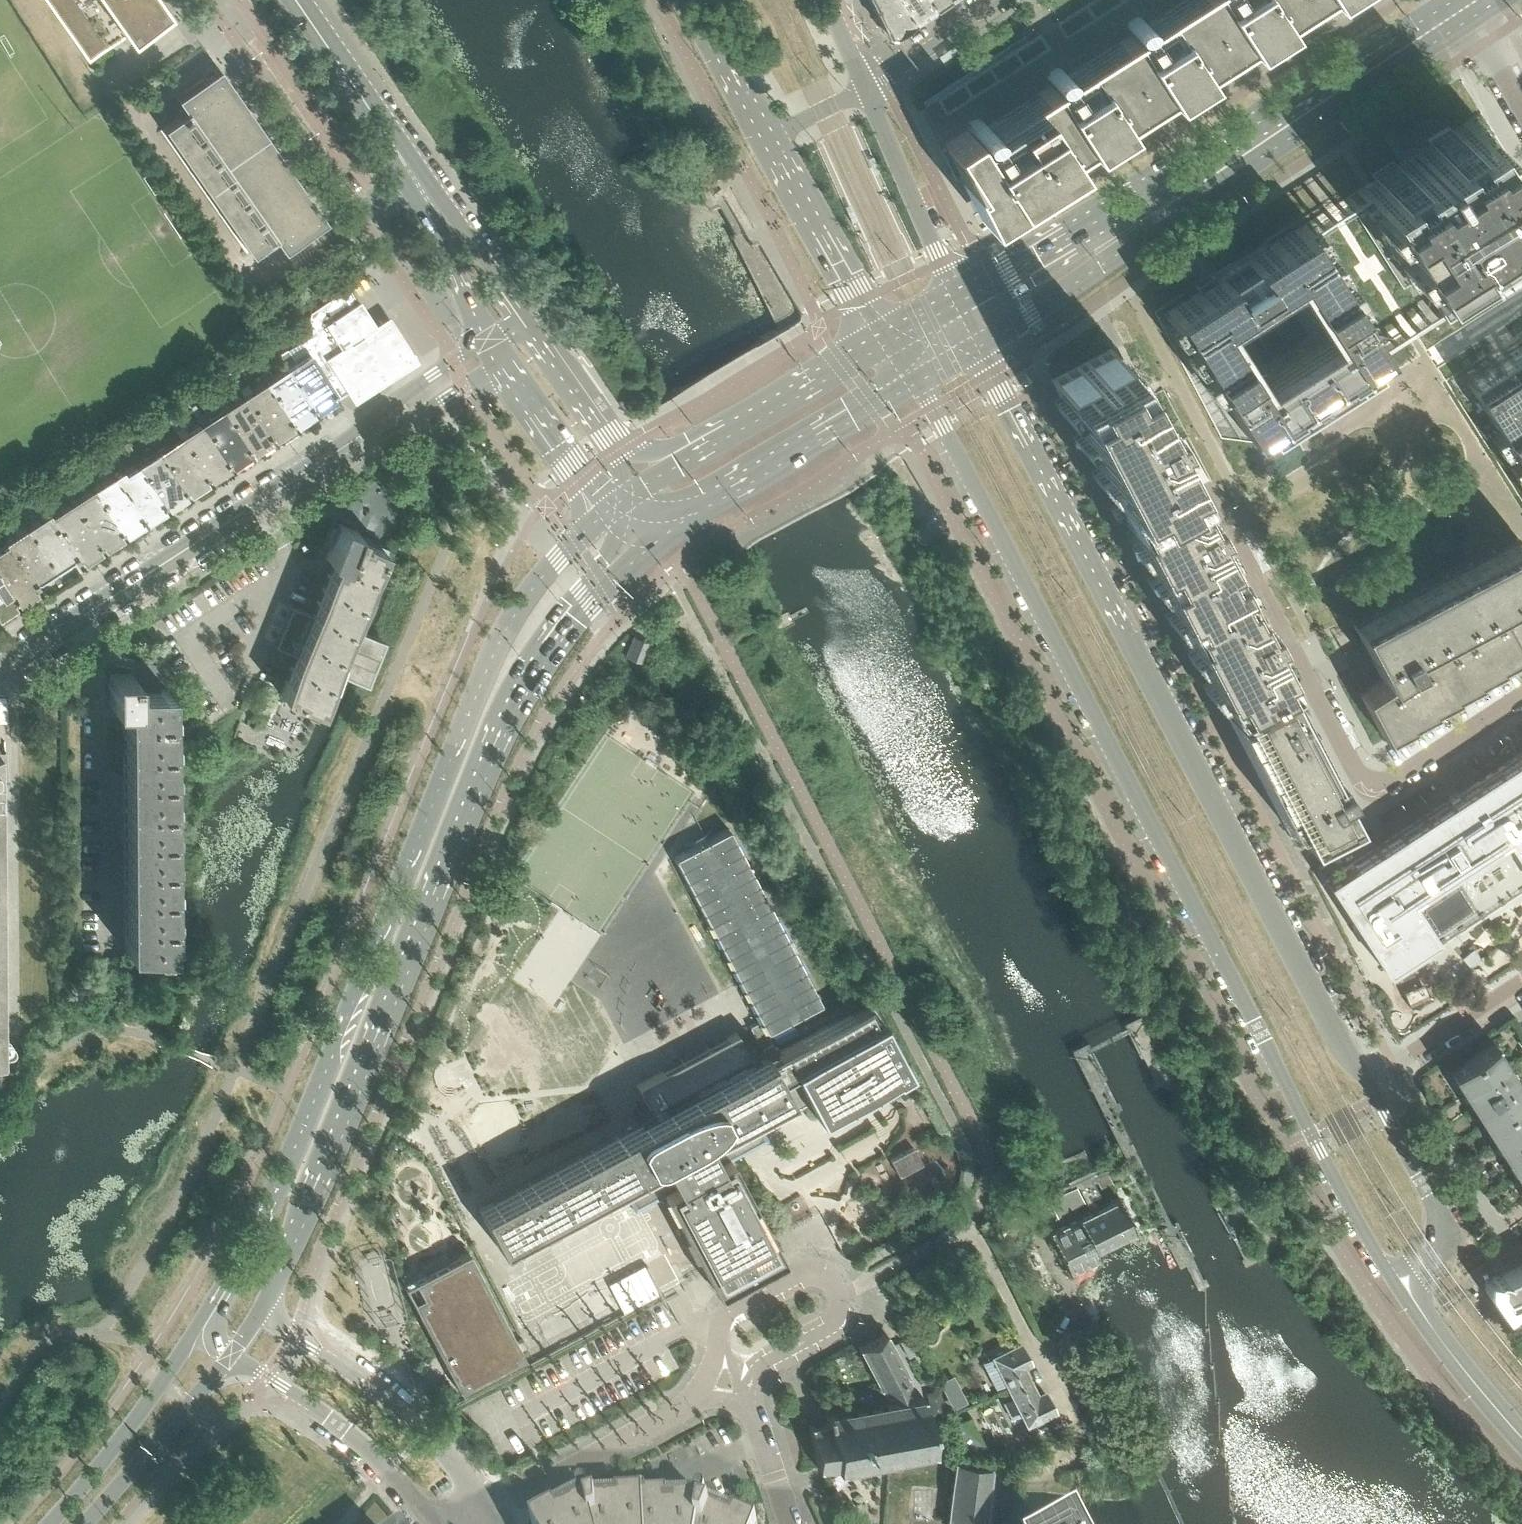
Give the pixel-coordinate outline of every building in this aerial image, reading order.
[(98,54),(173,0),(59,0),(98,54)] [(898,0),(870,0),(874,9),(886,32),(891,33),(897,29),(900,30),(902,30),(910,24),(911,19),(898,0)] [(931,5),(928,0),(898,0),(911,19),(919,14),(924,15),(931,10),(931,5)] [(1073,14),(1030,41),(922,110),(941,140),(965,178),(960,180),(979,218),(1000,204),(1007,199),(1044,176),(1041,173),(1085,145),(1087,148),(1124,125),(1121,122),(1165,94),(1167,97),(1203,74),(1201,71),(1245,43),(1247,47),(1284,23),(1281,20),(1306,5),(1313,0),(1095,0),(1073,14)] [(325,220),(219,68),(177,98),(186,111),(162,128),(250,254),(275,237),(283,250),(325,220)] [(1344,199),(1401,288),(1416,278),(1438,312),(1521,258),(1521,208),(1466,121),(1451,131),(1448,126),(1426,140),(1429,145),(1396,166),(1393,162),(1371,176),(1374,180),(1344,199)] [(1199,291),(1167,312),(1246,435),(1259,426),(1265,435),(1267,434),(1263,428),(1274,421),(1278,427),(1306,409),(1303,403),(1366,362),(1370,368),(1372,367),(1366,358),(1380,349),(1301,227),(1216,281),(1212,276),(1196,286),(1199,291)] [(352,341),(375,326),(358,301),(357,301),(348,287),(314,308),(309,312),(304,335),(297,339),(307,354),(331,390),(332,391),(334,394),(335,393),(346,385),(338,350),(352,341)] [(394,314),(375,326),(352,341),(338,350),(346,385),(358,402),(422,359),(394,314)] [(1055,379),(1052,381),(1054,384),(1055,385),(1057,390),(1129,527),(1145,558),(1185,634),(1201,665),(1221,704),(1274,676),(1280,673),(1281,673),(1281,672),(1261,634),(1260,634),(1258,629),(1263,626),(1256,614),(1251,616),(1244,602),(1205,527),(1205,528),(1202,522),(1207,520),(1200,507),(1195,510),(1188,495),(1189,495),(1168,456),(1192,443),(1189,437),(1164,389),(1163,387),(1160,382),(1136,337),(1123,344),(1113,349),(1110,351),(1101,355),(1097,357),(1089,362),(1085,364),(1080,366),(1076,368),(1068,373),(1064,375),(1055,379)] [(331,390),(307,354),(294,362),(290,356),(286,358),(278,346),(274,348),(286,367),(315,412),(321,408),(325,408),(330,404),(332,401),(338,397),(335,393),(334,394),(332,391),(331,390)] [(1465,382),(1521,471),(1521,346),(1465,382)] [(315,412),(286,367),(274,375),(271,370),(265,374),(256,359),(252,362),(264,381),(293,426),(300,422),(304,421),(309,418),(311,415),(315,412)] [(290,428),(293,426),(264,381),(254,387),(251,383),(245,387),(239,378),(234,381),(243,394),(272,440),(279,436),(283,435),(288,432),(290,428)] [(222,401),(213,387),(209,390),(218,404),(222,401)] [(272,440),(243,394),(221,408),(251,454),(257,449),(261,449),(267,446),(268,442),(272,440)] [(201,415),(192,401),(189,403),(197,417),(201,415)] [(251,454),(221,408),(201,422),(230,467),(236,463),(240,463),(245,460),(247,456),(251,454)] [(180,428),(171,414),(167,417),(176,430),(180,428)] [(230,467),(201,422),(179,435),(208,481),(215,477),(219,477),(224,473),(226,470),(230,467)] [(159,441),(150,428),(146,430),(155,444),(159,441)] [(208,481),(179,435),(158,449),(187,495),(193,491),(198,490),(203,487),(205,483),(208,481)] [(137,456),(129,441),(125,444),(133,458),(137,456)] [(187,495),(158,449),(136,463),(166,509),(172,504),(177,504),(182,501),(183,497),(187,495)] [(166,509),(136,463),(123,471),(122,468),(112,474),(144,522),(151,518),(155,518),(160,515),(162,511),(166,509)] [(94,482),(85,468),(81,471),(90,484),(94,482)] [(144,522),(112,474),(92,488),(123,536),(130,532),(134,531),(139,528),(141,525),(144,522)] [(72,496),(63,483),(59,485),(68,499),(72,496)] [(123,536),(92,488),(70,502),(102,550),(109,545),(113,545),(118,542),(120,538),(123,536)] [(45,495),(40,489),(36,492),(40,498),(45,495)] [(44,506),(39,498),(35,492),(31,495),(39,508),(44,506)] [(102,550),(70,502),(53,512),(49,505),(45,507),(48,512),(76,556),(73,557),(79,565),(87,559),(91,559),(96,556),(98,552),(102,550)] [(76,556),(48,512),(26,526),(55,570),(56,569),(57,571),(68,563),(67,562),(72,559),(72,558),(73,557),(76,556)] [(317,708),(375,563),(382,546),(355,536),(357,530),(355,529),(357,524),(352,522),(350,527),(340,523),(326,557),(333,560),(328,572),(312,613),(291,604),(275,645),(295,654),(280,693),(317,708)] [(55,570),(26,526),(5,540),(7,542),(33,583),(35,582),(37,581),(42,578),(43,579),(55,572),(54,570),(55,570)] [(1495,606),(1521,591),(1521,544),(1517,535),(1352,623),(1382,680),(1386,687),(1388,685),(1409,672),(1430,658),(1454,643),(1476,629),(1494,618),(1493,616),(1498,612),(1495,606)] [(7,542),(0,547),(0,579),(17,605),(21,602),(25,602),(30,599),(32,595),(40,590),(35,582),(33,583),(7,542)] [(0,579),(0,616),(4,616),(9,613),(10,609),(17,605),(0,579)] [(1518,649),(1498,612),(1493,616),(1494,618),(1476,629),(1495,668),(1497,666),(1494,662),(1518,649)] [(1495,668),(1476,629),(1454,643),(1473,682),(1495,668)] [(648,642),(634,636),(626,657),(640,662),(648,642)] [(1473,682),(1454,643),(1430,658),(1450,697),(1473,682)] [(1450,697),(1430,658),(1409,672),(1430,710),(1450,697)] [(169,937),(167,689),(158,689),(158,662),(141,662),(141,673),(109,673),(109,703),(123,703),(125,951),(126,951),(126,949),(167,949),(166,937),(169,937)] [(1430,710),(1409,672),(1388,685),(1408,724),(1430,710)] [(1328,766),(1299,711),(1294,714),(1274,676),(1221,704),(1291,838),(1297,835),(1298,836),(1345,811),(1331,786),(1336,783),(1330,772),(1325,775),(1323,769),(1328,766)] [(1408,724),(1388,685),(1386,687),(1382,680),(1360,694),(1384,740),(1408,724)] [(1466,790),(1457,795),(1386,842),(1326,881),(1384,970),(1433,938),(1441,933),(1445,939),(1521,889),(1521,753),(1466,790)] [(493,1203),(479,1211),(498,1246),(512,1239),(598,1193),(621,1181),(634,1203),(662,1189),(663,1190),(661,1191),(690,1244),(699,1262),(705,1272),(705,1273),(715,1292),(781,1257),(770,1236),(732,1165),(727,1156),(726,1154),(762,1135),(757,1127),(808,1100),(819,1120),(821,1119),(820,1117),(879,1086),(893,1079),(894,1080),(909,1072),(908,1070),(895,1045),(882,1022),(878,1024),(872,1012),(868,1005),(853,1014),(842,1019),(778,1053),(766,1032),(820,1003),(729,829),(674,858),(760,1021),(750,1026),(761,1048),(749,1055),(661,1102),(663,1106),(666,1111),(653,1118),(642,1124),(579,1157),(493,1203)] [(1481,958),(1473,948),(1462,957),(1470,967),(1481,958)] [(1422,1002),(1415,987),(1403,992),(1410,1007),(1422,1002)] [(1505,1068),(1508,1066),(1505,1062),(1502,1063),(1492,1047),(1495,1045),(1495,1043),(1450,1071),(1484,1124),(1521,1100),(1521,1094),(1505,1068)] [(1484,1124),(1517,1175),(1521,1172),(1521,1100),(1484,1124)] [(922,1164),(914,1148),(896,1157),(905,1173),(922,1164)] [(1085,1203),(1078,1189),(1050,1203),(1057,1217),(1085,1203)] [(1095,1250),(1135,1231),(1118,1197),(1048,1232),(1069,1273),(1099,1258),(1095,1250)] [(524,1354),(467,1247),(402,1281),(459,1389),(524,1354)] [(1502,1276),(1503,1278),(1499,1277),(1496,1277),(1493,1278),(1491,1281),(1490,1284),(1491,1287),(1493,1290),(1496,1291),(1498,1291),(1497,1293),(1505,1304),(1521,1295),(1521,1265),(1502,1276)] [(933,1450),(926,1408),(885,1331),(858,1346),(888,1401),(825,1414),(827,1421),(809,1425),(817,1467),(837,1463),(839,1469),(933,1450)] [(1031,1382),(1022,1366),(1030,1362),(1020,1343),(993,1357),(983,1362),(988,1372),(997,1389),(1007,1385),(1011,1392),(1031,1382)] [(967,1401),(953,1375),(939,1382),(953,1409),(967,1401)] [(1054,1410),(1044,1391),(1037,1395),(1031,1382),(1011,1392),(1013,1397),(1003,1402),(1008,1412),(1012,1419),(1022,1414),(1027,1424),(1054,1410)] [(971,1420),(955,1422),(959,1454),(975,1452),(971,1420)] [(986,1486),(989,1467),(956,1463),(948,1523),(981,1523),(986,1486)] [(708,1507),(708,1505),(707,1503),(705,1501),(703,1500),(700,1501),(698,1504),(698,1505),(650,1508),(649,1505),(647,1504),(645,1503),(642,1504),(641,1506),(640,1508),(592,1511),(592,1509),(590,1507),(588,1506),(585,1507),(584,1508),(582,1510),(582,1512),(582,1513),(562,1523),(751,1523),(708,1507)]
